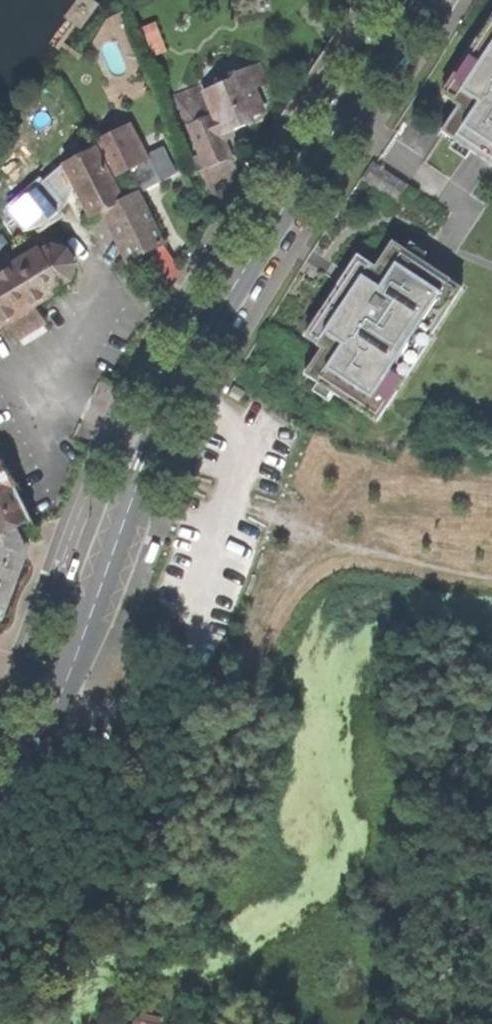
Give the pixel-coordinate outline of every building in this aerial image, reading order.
[(441,89),(456,99),(436,133),(442,137),(478,159),(491,167),(491,13),(489,11),(473,37),(441,89)] [(152,54),(168,49),(159,20),(143,25),(152,54)] [(265,59),(250,66),(260,90),(274,83),(265,59)] [(219,163),(230,158),(223,136),(246,127),(244,121),(263,112),(259,100),(264,98),(260,90),(250,66),(222,78),(223,82),(209,88),(206,83),(178,96),(207,168),(219,163)] [(150,250),(169,241),(162,224),(154,228),(137,195),(122,201),(111,179),(146,161),(130,130),(64,162),(92,217),(109,209),(134,258),(150,250)] [(165,144),(146,153),(160,180),(179,171),(165,144)] [(379,156),(365,177),(399,200),(413,178),(379,156)] [(365,416),(380,426),(467,291),(430,267),(395,244),(379,269),(357,255),(342,278),(329,299),(301,343),(315,352),(300,374),(320,386),(315,393),(361,422),(365,416)] [(21,337),(33,329),(45,322),(35,305),(61,289),(57,283),(68,276),(73,265),(65,253),(54,252),(42,259),(38,252),(0,274),(0,327),(10,321),(21,337)] [(2,616),(10,594),(24,553),(12,527),(30,518),(0,455),(0,615),(2,616)]
